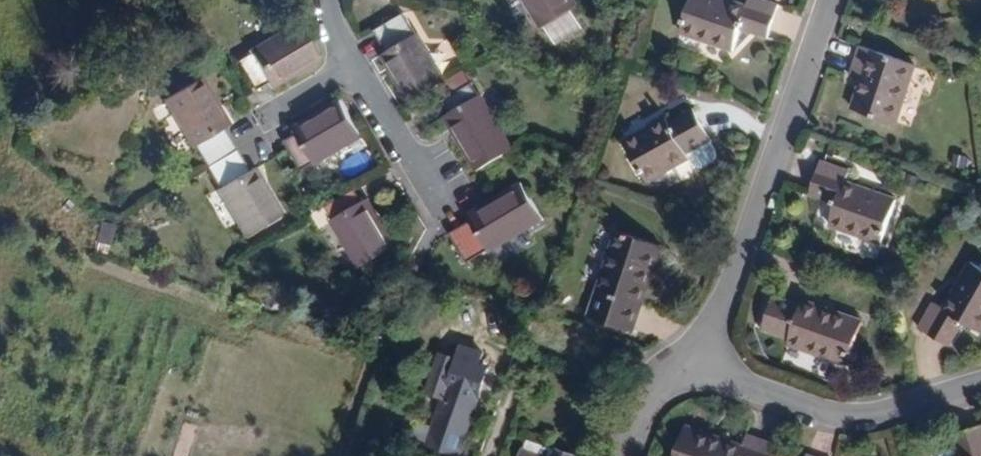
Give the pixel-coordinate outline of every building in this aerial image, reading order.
[(537,27),(579,4),(577,0),(521,0),(537,27)] [(737,28),(762,36),(773,4),(762,0),(742,0),(741,5),(726,0),(687,0),(676,31),(730,49),(737,28)] [(387,49),(417,33),(406,14),(377,30),(387,49)] [(298,27),(254,50),(268,79),(274,89),(318,67),(298,27)] [(421,31),(417,33),(387,49),(383,52),(405,93),(444,72),(421,31)] [(892,125),(912,66),(855,47),(846,76),(858,80),(848,110),(892,125)] [(268,79),(254,50),(238,58),(251,89),(268,79)] [(194,146),(222,130),(227,126),(198,79),(161,101),(190,148),(194,146)] [(442,95),(450,109),(478,94),(470,80),(442,95)] [(478,94),(450,109),(444,112),(472,165),(512,144),(483,91),(478,94)] [(298,130),(316,163),(360,140),(339,100),(295,123),(298,130)] [(696,110),(669,124),(666,119),(624,141),(645,181),(687,159),(685,154),(711,141),(696,110)] [(234,150),(222,130),(194,146),(206,166),(234,150)] [(297,173),(316,163),(298,130),(279,140),(297,173)] [(247,172),(234,150),(206,166),(218,189),(247,172)] [(890,198),(843,182),(846,171),(816,162),(806,196),(831,204),(824,227),(875,243),(890,198)] [(253,168),(247,172),(218,189),(215,191),(244,239),(282,216),(253,168)] [(322,203),(329,218),(365,201),(358,186),(322,203)] [(468,214),(470,219),(486,249),(489,254),(543,225),(522,186),(468,214)] [(365,201),(329,218),(356,273),(397,251),(370,198),(365,201)] [(486,249),(470,219),(450,229),(466,260),(486,249)] [(108,252),(112,224),(98,222),(93,250),(108,252)] [(658,244),(615,230),(586,313),(629,328),(658,244)] [(912,331),(944,349),(959,323),(980,335),(980,332),(980,273),(967,265),(941,311),(929,304),(912,331)] [(797,306),(769,298),(759,333),(786,341),(784,347),(845,364),(858,318),(798,301),(797,306)] [(424,447),(424,449),(443,455),(456,455),(474,411),(468,409),(472,400),(476,402),(488,372),(477,368),(483,353),(459,344),(453,359),(439,353),(423,393),(442,401),(431,430),(424,447)] [(543,423),(541,429),(530,425),(520,455),(569,455),(574,441),(553,433),(555,427),(543,423)] [(955,432),(964,455),(980,455),(980,423),(955,432)] [(409,440),(424,447),(431,430),(414,424),(409,440)] [(679,455),(776,455),(779,447),(750,437),(745,450),(688,429),(679,455)]
